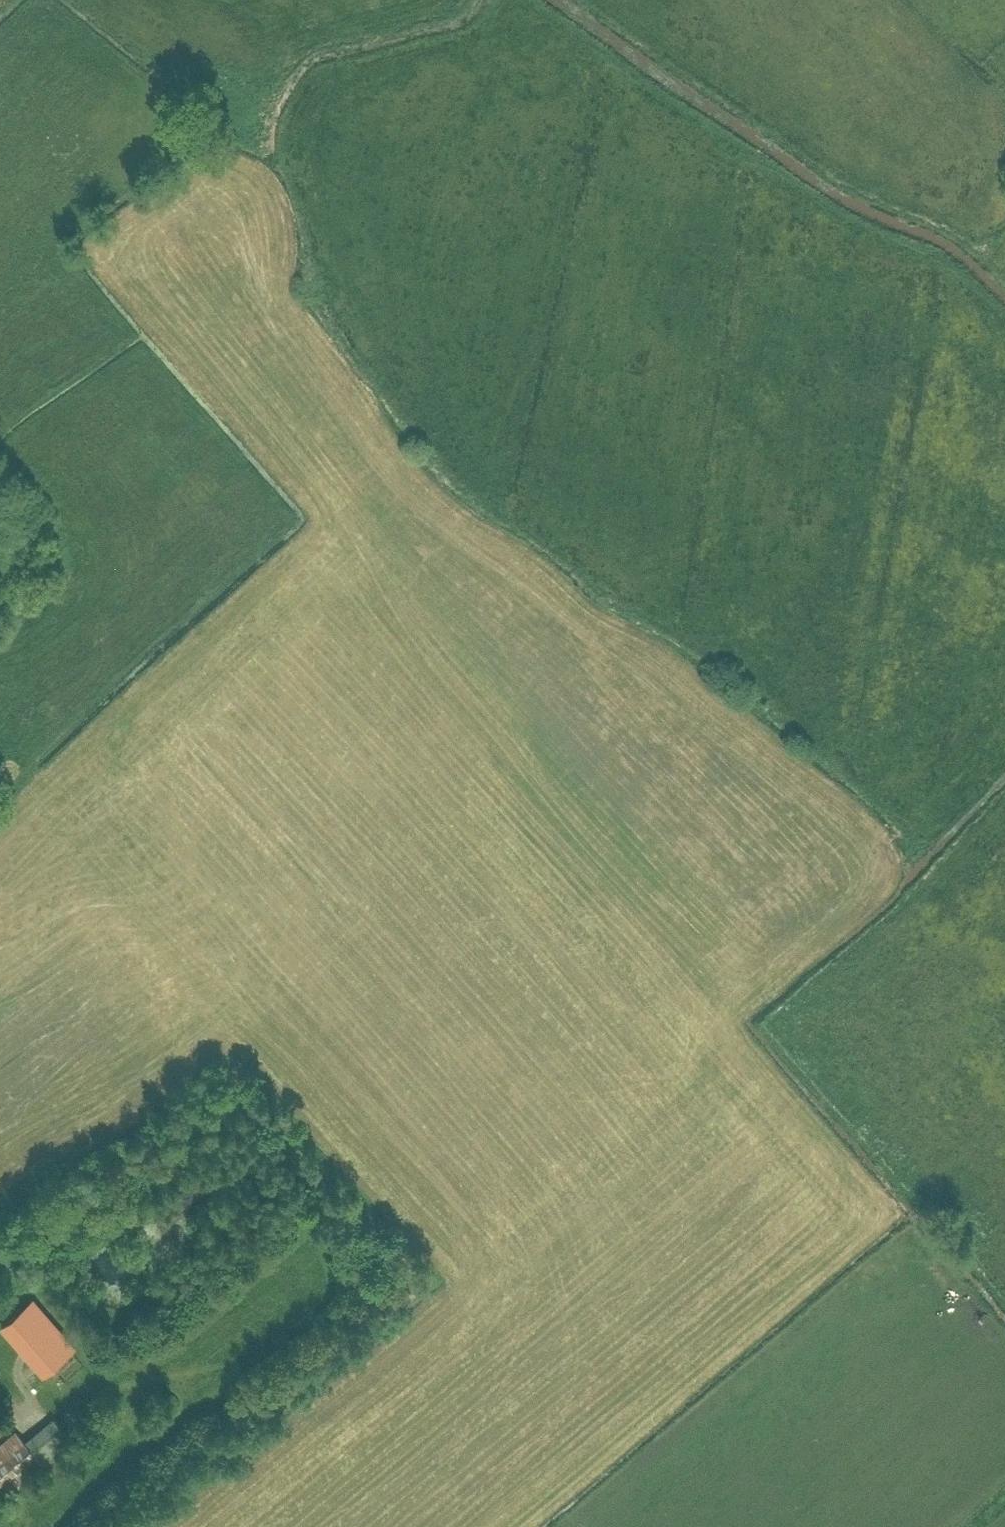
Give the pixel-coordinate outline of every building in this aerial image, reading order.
[(0,1325),(0,1330),(41,1378),(75,1349),(31,1298),(0,1325)] [(55,1419),(52,1415),(23,1439),(14,1429),(0,1440),(0,1502),(43,1465),(45,1467),(73,1442),(55,1419)]
